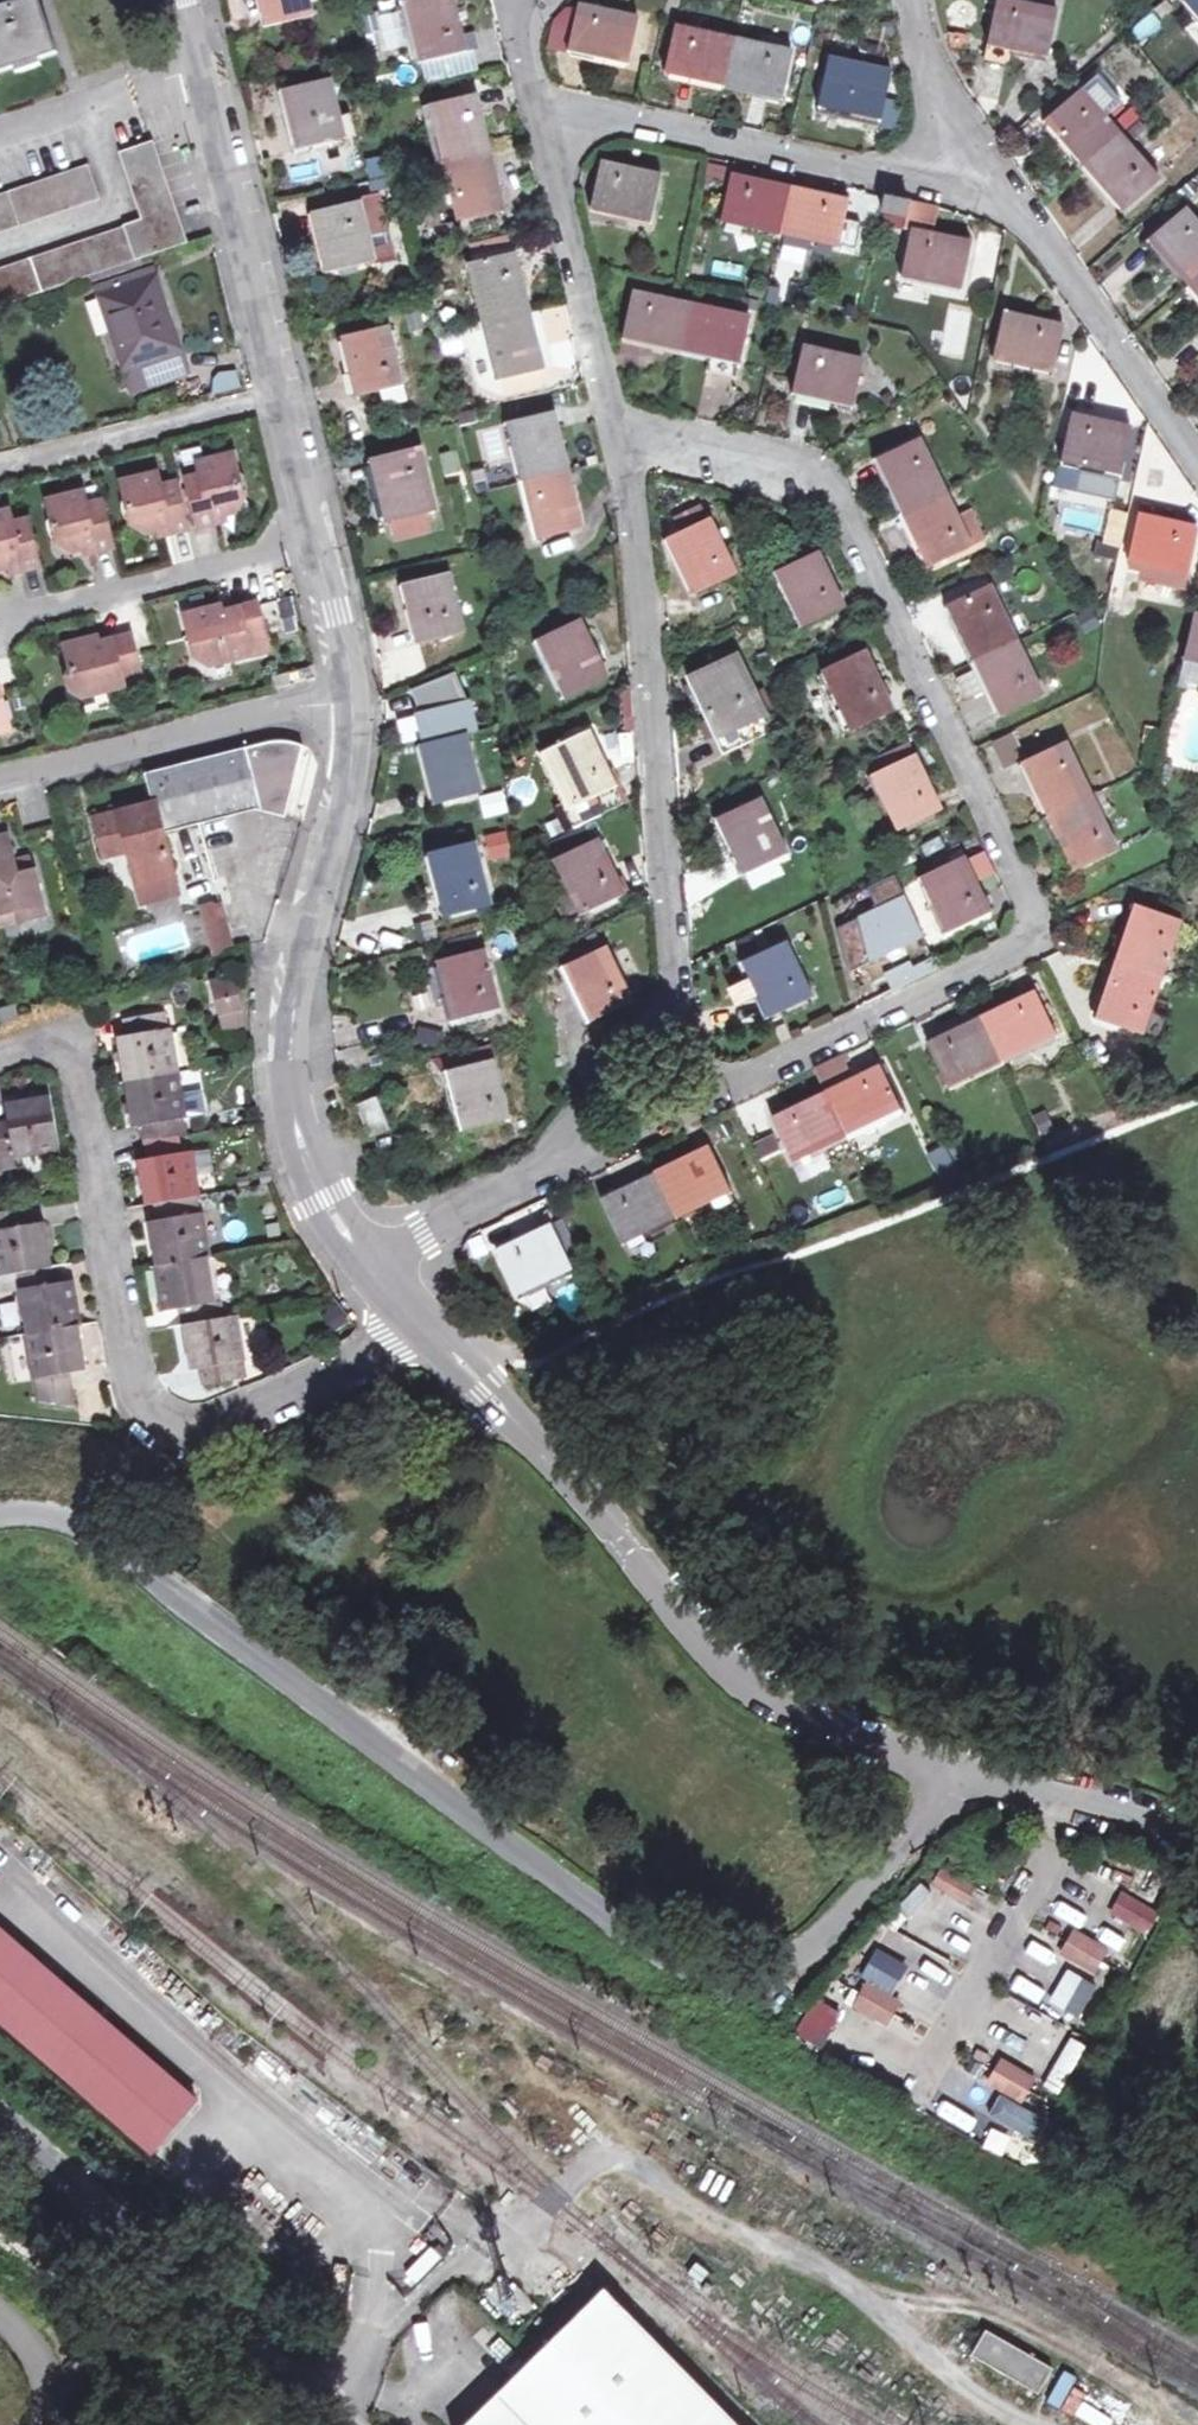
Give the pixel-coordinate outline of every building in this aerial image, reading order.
[(57,52),(38,0),(20,0),(0,7),(0,71),(57,52)] [(264,9),(277,6),(281,22),(314,14),(311,0),(262,0),(264,9)] [(419,48),(423,63),(468,52),(455,0),(398,0),(400,6),(408,4),(412,18),(426,15),(433,44),(419,48)] [(990,43),(1014,49),(1048,57),(1058,11),(1005,0),(999,0),(990,43)] [(1172,5),(1168,0),(1165,0),(1155,9),(1161,15),(1172,5)] [(1197,12),(1197,0),(1187,0),(1197,12)] [(268,26),(281,22),(277,6),(264,9),(268,26)] [(628,63),(639,18),(581,6),(579,17),(571,51),(628,63)] [(570,55),(571,51),(579,17),(566,14),(555,32),(551,51),(570,55)] [(412,18),(419,48),(433,44),(426,15),(412,18)] [(667,71),(695,77),(698,62),(712,65),(709,80),(724,83),(754,89),(757,75),(772,78),(768,92),(783,96),(792,49),(782,47),(783,39),(766,36),(764,43),(676,25),(667,71)] [(1014,49),(990,43),(985,63),(1009,69),(1014,49)] [(278,74),(295,70),(292,56),(274,60),(278,74)] [(819,113),(880,126),(892,72),(831,59),(819,113)] [(698,62),(695,77),(709,80),(712,65),(698,62)] [(757,75),(754,89),(768,92),(772,78),(757,75)] [(1087,165),(1082,169),(1121,214),(1160,180),(1102,113),(1115,102),(1095,78),(1046,119),(1087,165)] [(300,149),(357,135),(353,113),(340,116),(331,80),(286,91),(300,149)] [(474,202),(459,206),(463,221),(507,209),(479,95),(429,107),(449,192),(456,191),(471,187),(474,202)] [(121,153),(144,220),(0,269),(0,305),(187,243),(150,142),(121,153)] [(591,207),(650,219),(660,175),(600,162),(591,207)] [(724,166),(707,163),(704,176),(721,180),(724,166)] [(97,195),(88,164),(0,194),(0,228),(97,195)] [(721,219),(752,226),(756,212),(768,215),(765,229),(779,232),(795,236),(798,222),(810,224),(807,238),(837,245),(847,199),(788,186),(731,173),(721,219)] [(471,187),(456,191),(459,206),(474,202),(471,187)] [(905,219),(909,202),(882,196),(879,213),(905,219)] [(935,267),(964,274),(971,244),(927,233),(933,207),(912,202),(905,230),(911,231),(901,274),(932,281),(935,267)] [(317,214),(330,270),(375,259),(361,203),(317,214)] [(1197,292),(1197,223),(1186,209),(1152,240),(1197,292)] [(756,212),(752,226),(765,229),(768,215),(756,212)] [(798,222),(795,236),(807,238),(810,224),(798,222)] [(468,242),(473,264),(517,253),(512,231),(468,242)] [(508,346),(495,349),(502,378),(545,367),(517,253),(473,264),(488,323),(501,319),(508,346)] [(96,284),(100,296),(157,279),(153,266),(96,284)] [(961,288),(964,274),(935,267),(932,281),(961,288)] [(157,279),(100,296),(123,364),(132,361),(135,370),(126,373),(132,390),(188,372),(157,279)] [(652,344),(651,350),(679,357),(680,351),(739,364),(748,316),(631,291),(622,338),(652,344)] [(994,358),(1052,370),(1063,324),(1005,312),(994,358)] [(488,323),(495,349),(508,346),(501,319),(488,323)] [(380,390),(405,385),(391,326),(346,337),(359,395),(380,390)] [(793,393),(852,407),(862,362),(804,348),(793,393)] [(123,364),(126,373),(135,370),(132,361),(123,364)] [(242,391),(242,371),(210,371),(210,391),(242,391)] [(408,398),(405,385),(380,390),(383,404),(408,398)] [(511,422),(525,480),(520,481),(530,518),(532,518),(537,537),(585,528),(556,411),(511,422)] [(1075,492),(1115,501),(1131,426),(1072,413),(1063,459),(1081,463),(1075,492)] [(965,535),(978,528),(969,508),(956,514),(919,439),(878,459),(928,565),(970,545),(965,535)] [(377,461),(390,520),(396,519),(400,537),(432,531),(427,511),(438,510),(424,450),(377,461)] [(241,497),(231,454),(196,463),(199,475),(185,479),(196,526),(214,522),(213,516),(233,511),(241,497)] [(185,528),(174,483),(158,486),(155,473),(119,482),(129,523),(144,531),(166,526),(167,532),(185,528)] [(111,546),(100,501),(84,505),(81,491),(46,500),(55,541),(70,550),(92,544),(93,550),(111,546)] [(681,535),(670,541),(695,594),(736,574),(710,521),(708,523),(700,507),(674,519),(681,535)] [(26,519),(10,523),(7,509),(0,511),(0,567),(18,562),(19,568),(36,564),(26,519)] [(1129,558),(1188,572),(1197,526),(1138,514),(1129,558)] [(983,538),(978,528),(965,535),(970,545),(983,538)] [(777,572),(789,600),(783,603),(796,629),(845,606),(819,551),(777,572)] [(404,585),(418,642),(465,632),(450,574),(404,585)] [(950,608),(975,661),(1001,716),(1043,695),(991,587),(950,608)] [(217,607),(183,615),(193,656),(206,664),(247,653),(244,642),(263,638),(254,604),(219,613),(217,607)] [(1197,686),(1197,614),(1194,613),(1181,682),(1197,686)] [(541,642),(546,653),(541,656),(562,697),(609,675),(583,622),(541,642)] [(139,674),(129,634),(96,643),(95,637),(62,646),(69,672),(65,678),(67,688),(80,694),(122,683),(120,679),(139,674)] [(866,653),(838,667),(864,720),(892,707),(866,653)] [(753,694),(736,659),(688,681),(713,735),(717,733),(758,714),(762,713),(753,694)] [(849,727),(864,720),(838,667),(824,674),(849,727)] [(271,689),(287,684),(284,672),(268,676),(271,689)] [(955,680),(965,699),(981,690),(971,672),(955,680)] [(468,702),(454,673),(410,691),(420,712),(415,714),(423,746),(438,743),(468,735),(480,731),(472,700),(468,702)] [(762,690),(753,694),(762,713),(771,708),(762,690)] [(758,714),(717,733),(726,751),(766,732),(758,714)] [(549,752),(575,806),(609,789),(617,785),(590,731),(549,752)] [(468,735),(438,743),(451,799),(482,791),(468,735)] [(990,748),(1000,767),(1017,758),(1007,739),(990,748)] [(291,743),(270,741),(242,748),(243,750),(145,773),(153,802),(94,816),(103,854),(127,848),(130,860),(133,859),(139,879),(172,871),(161,830),(257,805),(266,815),(284,819),(300,746),(291,743)] [(1100,813),(1092,797),(1065,741),(1020,763),(1047,818),(1063,810),(1076,835),(1060,843),(1074,870),(1118,849),(1100,813)] [(436,803),(451,799),(438,743),(423,746),(436,803)] [(873,759),(880,772),(886,769),(905,809),(934,795),(914,754),(912,755),(906,743),(873,759)] [(886,769),(880,772),(873,775),(899,829),(941,809),(934,795),(905,809),(886,769)] [(609,789),(575,806),(583,820),(616,804),(609,789)] [(499,790),(478,797),(485,818),(506,812),(499,790)] [(1092,797),(1100,813),(1111,807),(1103,791),(1092,797)] [(744,871),(785,853),(759,799),(719,818),(744,871)] [(1047,818),(1060,843),(1076,835),(1063,810),(1047,818)] [(484,835),(487,859),(509,856),(505,831),(484,835)] [(584,831),(563,841),(568,854),(590,843),(584,831)] [(13,907),(16,919),(43,912),(32,870),(29,871),(26,862),(12,865),(5,834),(0,836),(0,911),(13,907)] [(558,858),(584,912),(626,891),(600,838),(590,843),(568,854),(558,858)] [(478,844),(447,853),(462,910),(492,901),(478,844)] [(967,866),(958,848),(920,867),(926,879),(924,880),(950,932),(991,913),(979,890),(967,866)] [(447,914),(462,910),(447,853),(433,856),(447,914)] [(986,857),(967,866),(979,890),(997,882),(986,857)] [(172,871),(139,879),(143,897),(176,888),(172,871)] [(878,911),(838,932),(848,972),(923,938),(895,877),(868,890),(878,911)] [(212,901),(200,904),(212,950),(233,944),(224,913),(215,915),(212,901)] [(16,919),(13,907),(0,911),(0,923),(16,919)] [(1137,908),(1118,963),(1132,968),(1152,913),(1137,908)] [(1185,924),(1152,913),(1132,968),(1118,963),(1098,1019),(1147,1035),(1155,1013),(1166,980),(1185,924)] [(435,919),(422,922),(427,941),(441,937),(435,919)] [(771,1017),(812,997),(785,942),(744,962),(771,1017)] [(566,966),(593,1020),(634,1000),(606,946),(566,966)] [(448,1006),(445,1007),(448,1020),(500,1007),(485,950),(436,962),(448,1006)] [(933,959),(906,972),(911,983),(938,970),(933,959)] [(221,1029),(241,1023),(230,976),(208,981),(221,1029)] [(1033,992),(927,1043),(950,1091),(1003,1065),(1000,1059),(1054,1033),(1033,992)] [(162,1308),(175,1306),(187,1367),(194,1366),(197,1383),(236,1377),(233,1360),(240,1358),(232,1313),(217,1316),(199,1210),(190,1212),(187,1195),(196,1194),(188,1148),(179,1150),(177,1134),(185,1133),(164,1010),(120,1018),(122,1036),(116,1037),(130,1126),(138,1125),(143,1157),(135,1159),(143,1204),(152,1202),(155,1219),(147,1220),(162,1308)] [(1170,1018),(1155,1013),(1147,1035),(1163,1040),(1170,1018)] [(474,1109),(479,1126),(509,1117),(489,1046),(444,1058),(448,1073),(442,1074),(453,1115),(459,1113),(474,1109)] [(843,1056),(815,1070),(826,1093),(845,1134),(847,1139),(901,1113),(899,1109),(885,1080),(879,1067),(854,1079),(845,1061),(843,1056)] [(890,1078),(885,1080),(899,1109),(903,1107),(890,1078)] [(845,1134),(826,1093),(772,1119),(791,1159),(845,1134)] [(58,1148),(48,1095),(4,1103),(6,1118),(0,1119),(0,1158),(58,1148)] [(374,1098),(358,1104),(370,1133),(385,1127),(374,1098)] [(464,1131),(479,1126),(474,1109),(459,1113),(464,1131)] [(947,1153),(940,1138),(924,1145),(932,1161),(947,1153)] [(708,1149),(601,1200),(621,1242),(639,1233),(642,1239),(730,1196),(708,1149)] [(68,1371),(85,1368),(70,1278),(54,1280),(43,1220),(27,1224),(23,1205),(0,1209),(0,1275),(14,1273),(35,1402),(73,1402),(68,1371)] [(494,1250),(515,1293),(568,1267),(548,1225),(494,1250)] [(991,1882),(957,1859),(948,1873),(982,1896),(991,1882)] [(1118,1891),(1106,1915),(1147,1935),(1159,1911),(1118,1891)] [(0,1933),(0,2026),(149,2156),(196,2100),(0,1933)] [(1129,1956),(1095,1934),(1078,1959),(1112,1982),(1129,1956)] [(900,1977),(866,1955),(849,1980),(883,2002),(900,1977)] [(1082,2017),(1093,1982),(1064,1973),(1053,2007),(1082,2017)] [(1050,2076),(1016,2054),(1000,2079),(1034,2101),(1050,2076)] [(528,2363),(575,2414),(593,2397),(621,2424),(740,2424),(607,2288),(528,2363)] [(1039,2393),(1052,2368),(983,2331),(970,2355),(1039,2393)] [(528,2363),(507,2384),(548,2424),(621,2424),(593,2397),(575,2414),(528,2363)] [(507,2384),(464,2424),(548,2424),(507,2384)]
